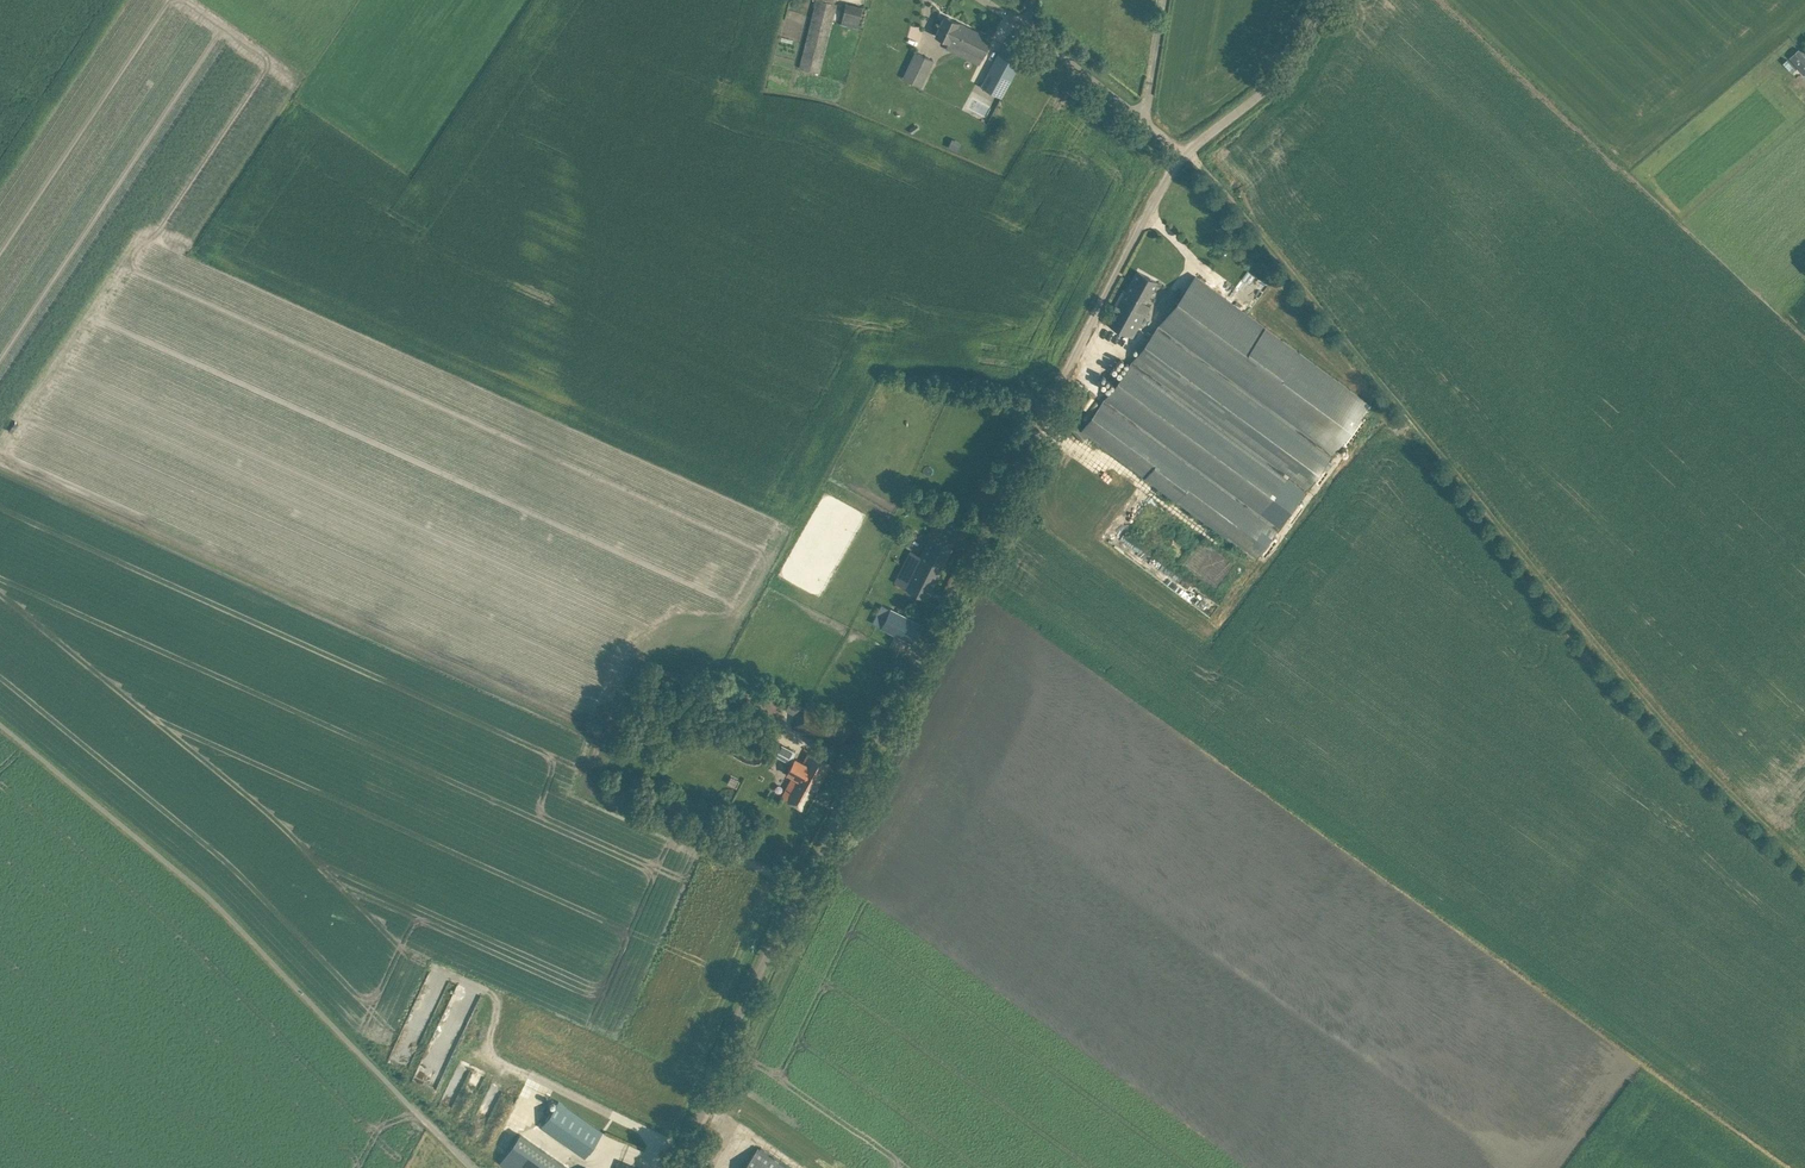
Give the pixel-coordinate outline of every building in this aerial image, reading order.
[(801,67),(819,72),(836,3),(834,2),(834,0),(817,0),(801,67)] [(842,24),(857,27),(862,6),(846,3),(842,24)] [(935,34),(982,56),(991,37),(944,15),(935,34)] [(980,85),(1001,97),(1024,55),(1003,43),(980,85)] [(1804,73),(1804,55),(1799,49),(1790,57),(1804,73)] [(903,77),(921,85),(933,60),(916,51),(903,77)] [(1145,301),(1157,281),(1138,270),(1126,290),(1124,289),(1106,321),(1132,336),(1150,303),(1145,301)] [(1083,430),(1256,557),(1370,403),(1197,276),(1083,430)] [(927,597),(951,547),(930,536),(920,555),(910,550),(895,581),(927,597)] [(881,604),(872,622),(881,626),(890,608),(881,604)] [(881,626),(912,641),(921,623),(890,608),(881,626)] [(842,749),(854,728),(804,701),(790,726),(806,735),(808,731),(842,749)] [(779,750),(794,757),(796,752),(781,744),(779,750)] [(831,762),(809,750),(802,761),(795,758),(786,775),(791,778),(782,795),(803,807),(813,787),(816,789),(831,762)] [(558,1101),(540,1126),(583,1157),(601,1131),(600,1131),(606,1123),(571,1099),(566,1106),(558,1101)] [(757,1147),(743,1167),(788,1167),(757,1147)]
